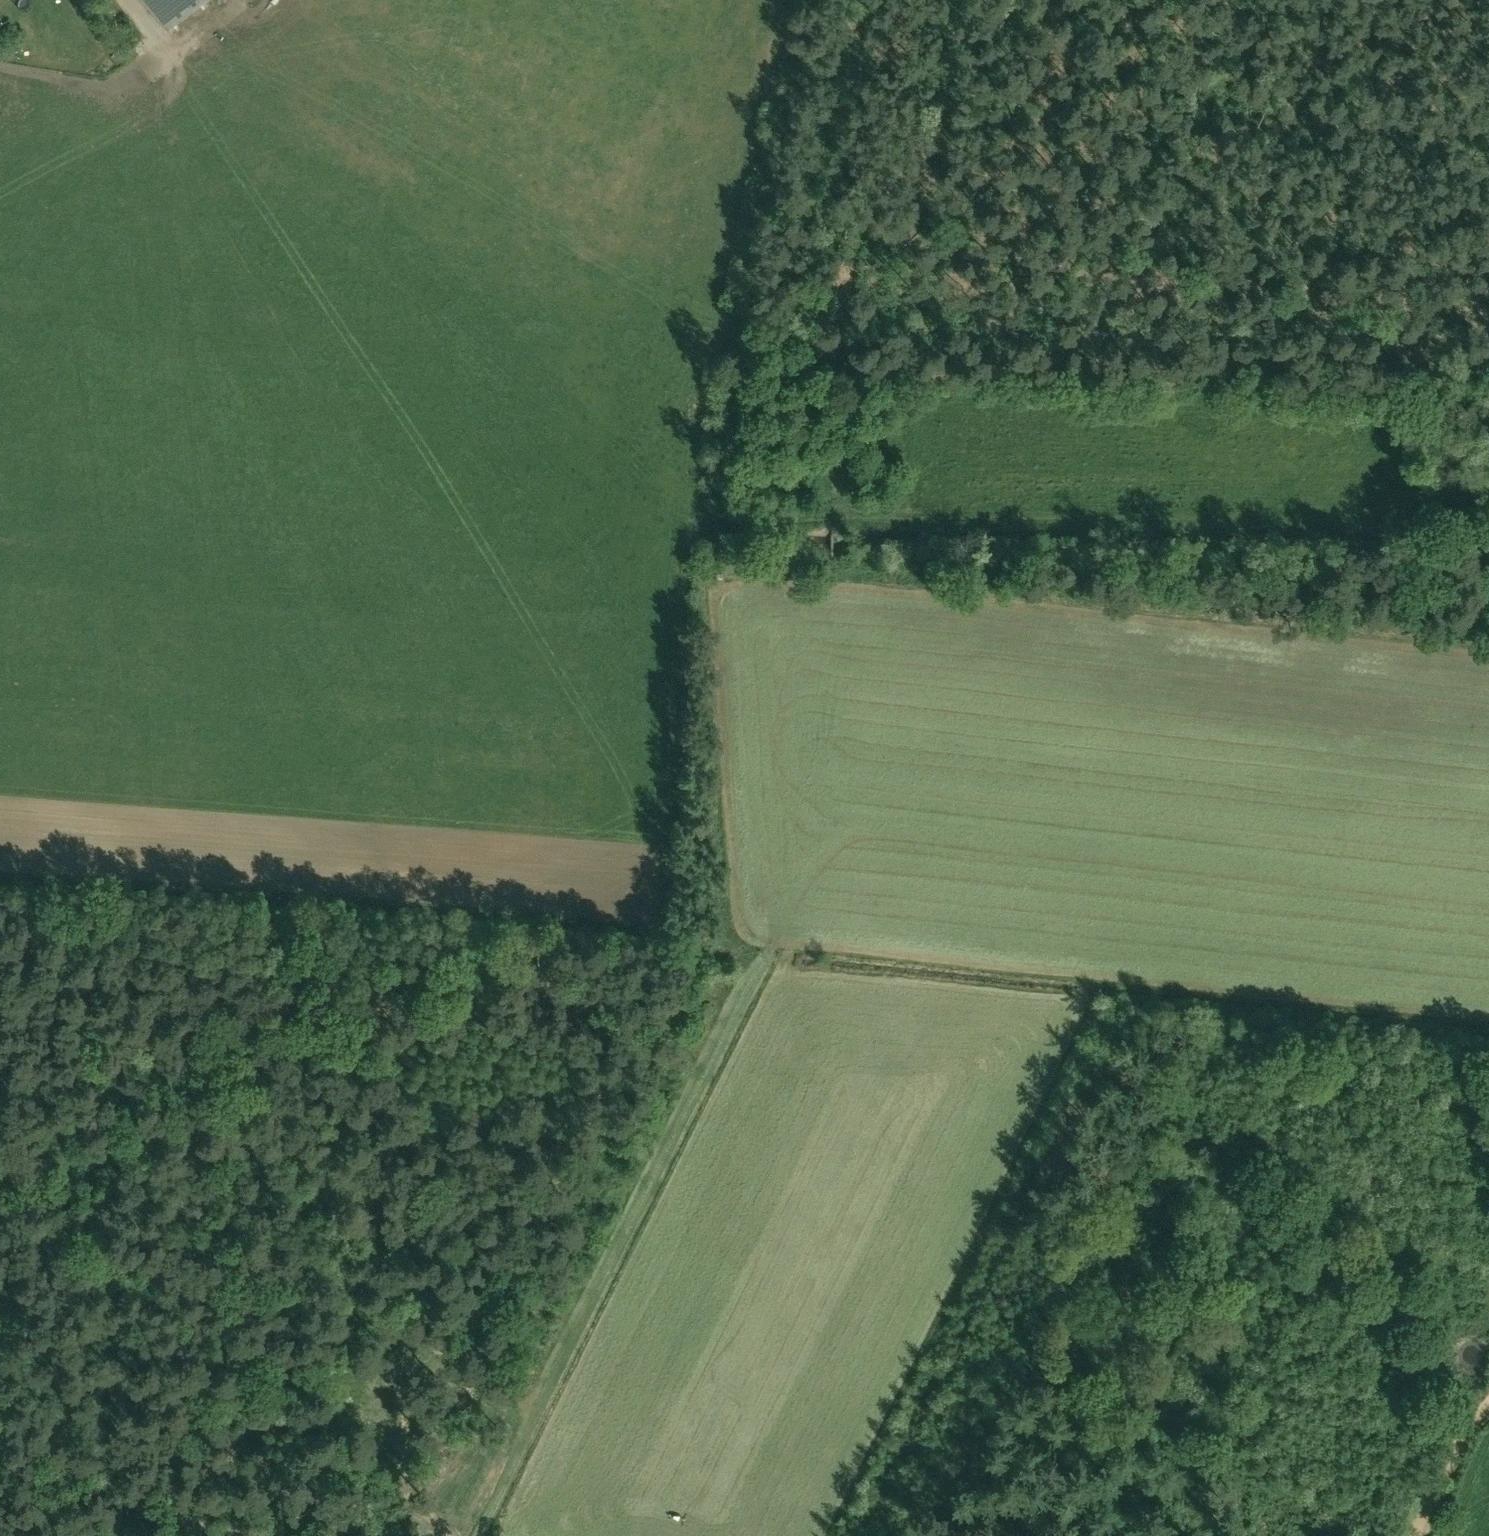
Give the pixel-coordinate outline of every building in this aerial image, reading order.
[(168,28),(202,0),(146,0),(168,28)]
